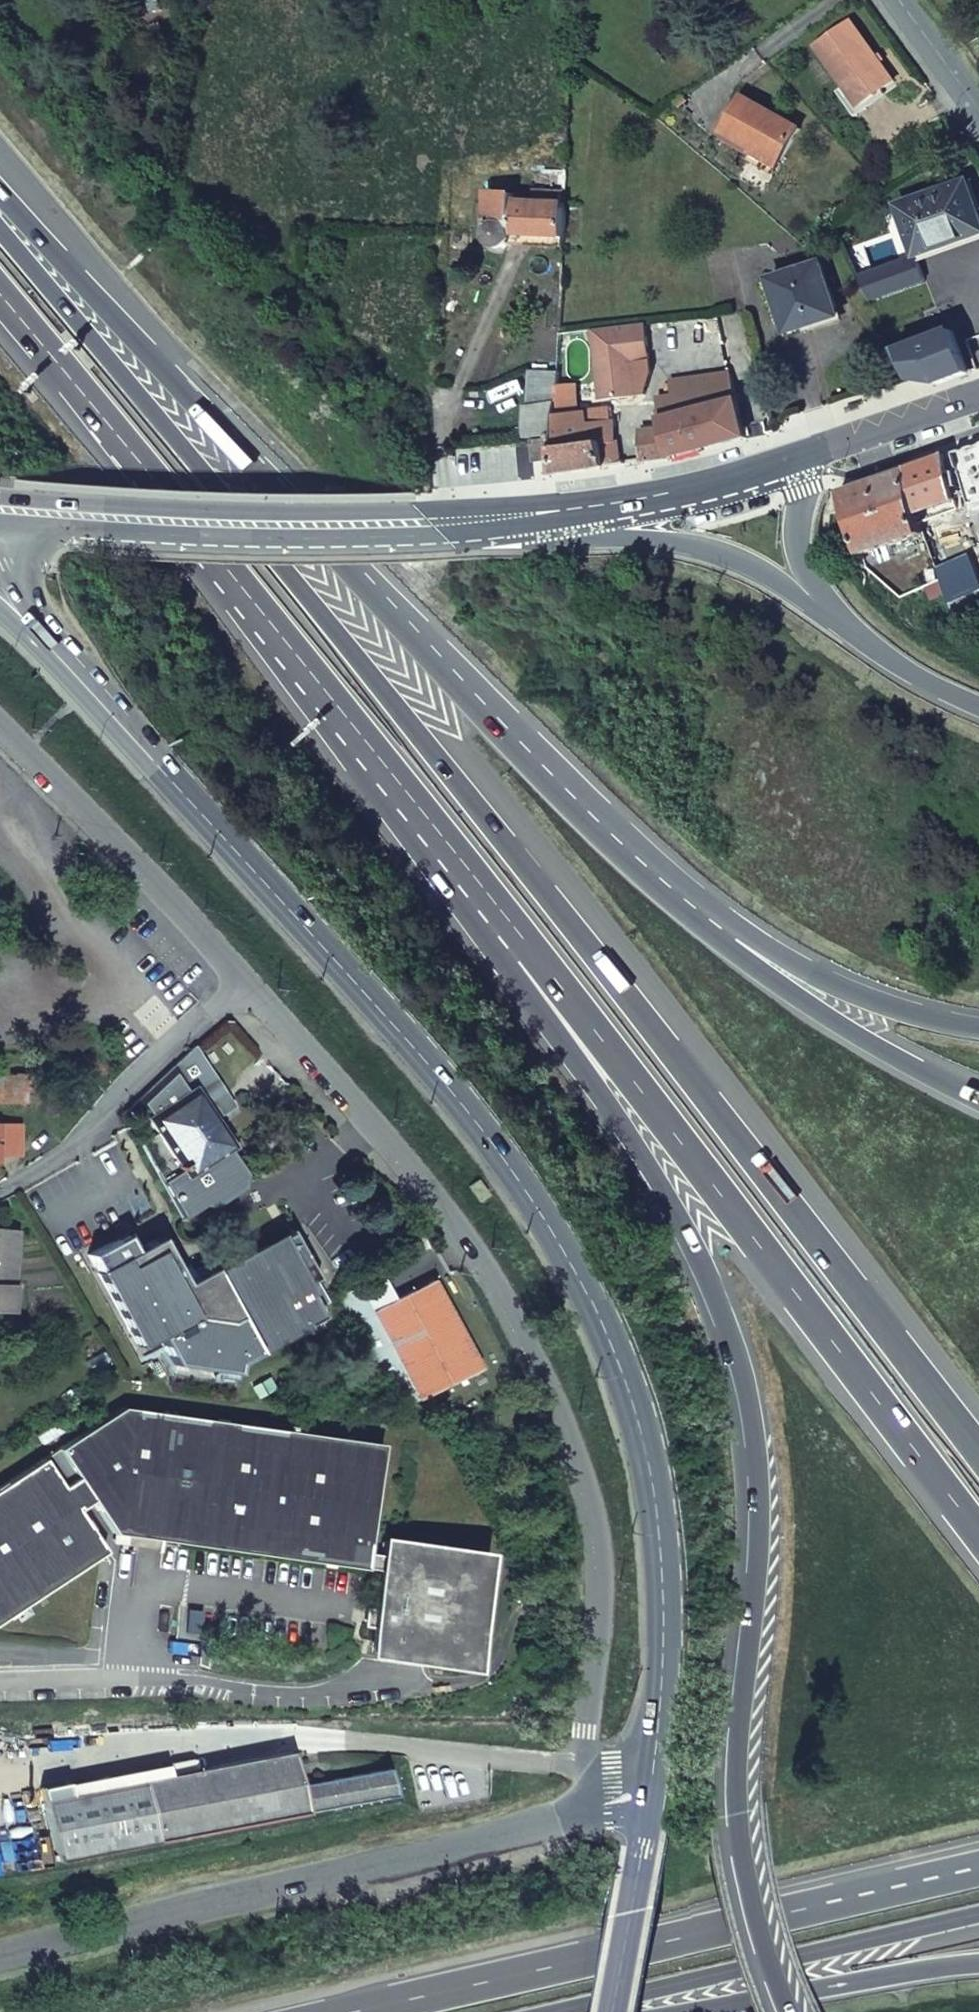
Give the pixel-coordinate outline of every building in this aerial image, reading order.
[(881,97),(901,81),(852,19),(816,47),(844,83),(836,89),(857,116),(881,97)] [(776,178),(804,128),(745,94),(734,113),(729,110),(722,121),(716,131),(757,155),(752,164),(776,178)] [(691,103),(685,95),(677,102),(682,110),(691,103)] [(900,207),(919,258),(922,265),(958,251),(978,243),(978,196),(973,180),(900,207)] [(568,191),(536,189),(536,202),(568,204),(568,191)] [(522,195),(489,194),(488,235),(493,235),(495,231),(498,227),(502,225),(507,224),(511,225),(515,227),(519,231),(520,235),(521,202),(522,195)] [(536,202),(521,202),(520,235),(521,238),(520,241),(542,242),(567,243),(568,204),(536,202)] [(495,231),(493,235),(493,240),(494,245),(497,249),(501,251),(506,253),(510,252),(514,251),(518,248),(520,244),(520,241),(521,238),(520,235),(519,231),(515,227),(511,225),(507,224),(502,225),(498,227),(495,231)] [(922,265),(919,258),(862,278),(872,303),(930,282),(922,265)] [(817,327),(845,317),(825,260),(769,279),(788,336),(817,327)] [(594,331),(602,401),(639,398),(636,363),(653,361),(651,343),(649,324),(594,331)] [(939,384),(969,372),(952,331),(894,353),(908,379),(939,384)] [(655,376),(653,361),(636,363),(639,398),(649,397),(655,376)] [(659,399),(664,423),(742,402),(732,370),(673,382),(676,396),(659,399)] [(561,387),(561,374),(530,371),(530,407),(561,403),(561,387)] [(581,385),(561,387),(561,403),(561,418),(583,413),(581,385)] [(713,449),(752,439),(742,402),(664,423),(666,428),(674,460),(713,449)] [(561,418),(561,403),(530,407),(525,408),(526,440),(533,440),(561,438),(561,418)] [(593,426),(616,422),(612,408),(591,411),(593,426)] [(561,451),(607,445),(619,444),(616,422),(593,426),(591,411),(583,413),(561,418),(561,438),(561,451)] [(645,465),(674,460),(666,428),(639,432),(645,465)] [(607,445),(610,469),(623,467),(619,444),(607,445)] [(607,445),(561,451),(560,462),(560,475),(585,472),(610,469),(607,445)] [(950,454),(955,471),(978,463),(978,445),(950,454)] [(906,469),(920,513),(963,500),(955,471),(950,454),(928,462),(906,469)] [(862,553),(927,532),(920,513),(906,469),(874,480),(841,491),(862,553)] [(959,625),(978,619),(978,590),(950,601),(959,625)] [(156,1134),(140,1145),(182,1213),(202,1199),(213,1201),(239,1184),(241,1172),(225,1148),(230,1145),(209,1115),(202,1104),(191,1087),(186,1090),(170,1065),(134,1102),(156,1134)] [(27,1094),(27,1073),(14,1072),(0,1071),(0,1101),(27,1102),(27,1094)] [(215,1111),(207,1101),(202,1104),(209,1115),(215,1111)] [(20,1153),(20,1122),(0,1120),(0,1154),(20,1153)] [(11,1310),(16,1230),(0,1229),(0,1309),(11,1310)] [(322,1315),(301,1285),(315,1275),(290,1231),(218,1272),(265,1348),(322,1315)] [(123,1235),(87,1254),(138,1347),(156,1337),(172,1366),(167,1392),(228,1401),(234,1366),(265,1348),(218,1272),(213,1275),(209,1268),(206,1271),(203,1267),(192,1273),(187,1264),(175,1270),(157,1237),(132,1251),(123,1235)] [(343,1300),(401,1407),(479,1365),(433,1277),(374,1309),(361,1284),(353,1288),(343,1300)] [(358,1569),(358,1566),(374,1568),(376,1555),(360,1552),(376,1444),(119,1406),(54,1448),(72,1474),(57,1484),(39,1456),(0,1482),(0,1614),(100,1548),(73,1507),(86,1498),(108,1532),(358,1569)] [(374,1568),(363,1655),(464,1669),(480,1550),(379,1537),(376,1555),(374,1568)] [(53,1859),(389,1792),(384,1766),(297,1784),(290,1750),(41,1799),(53,1859)]
